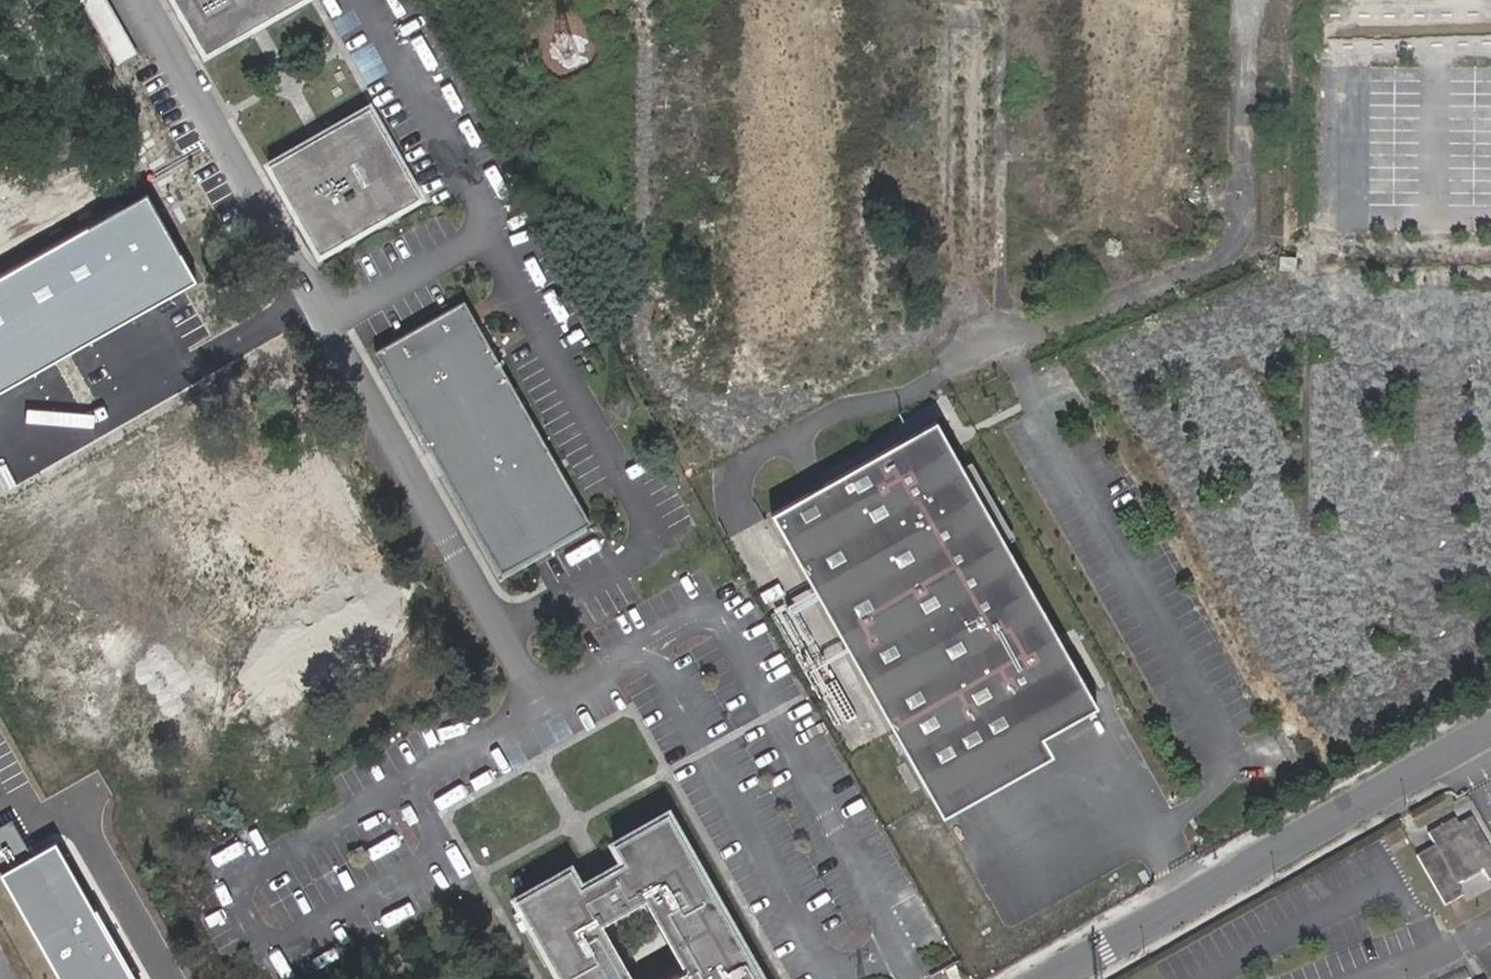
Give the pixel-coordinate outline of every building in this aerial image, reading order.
[(81,0),(118,66),(135,56),(103,0),(81,0)] [(207,53),(301,0),(178,0),(207,53)] [(371,108),(270,164),(321,254),(421,197),(371,108)] [(0,277),(0,393),(198,281),(148,193),(0,277)] [(466,301),(377,352),(505,576),(594,525),(466,301)] [(772,514),(933,800),(1042,738),(1098,707),(1067,652),(937,421),(772,514)] [(933,800),(942,816),(1052,755),(1042,738),(933,800)] [(1429,835),(1460,885),(1483,871),(1490,881),(1490,880),(1490,851),(1485,841),(1481,843),(1475,833),(1478,830),(1472,817),(1458,825),(1457,821),(1429,835)] [(619,850),(631,870),(585,896),(573,875),(518,905),(559,978),(631,978),(604,932),(648,904),(681,966),(658,978),(761,978),(672,820),(619,850)] [(8,855),(76,978),(138,978),(151,972),(68,822),(8,855)]
